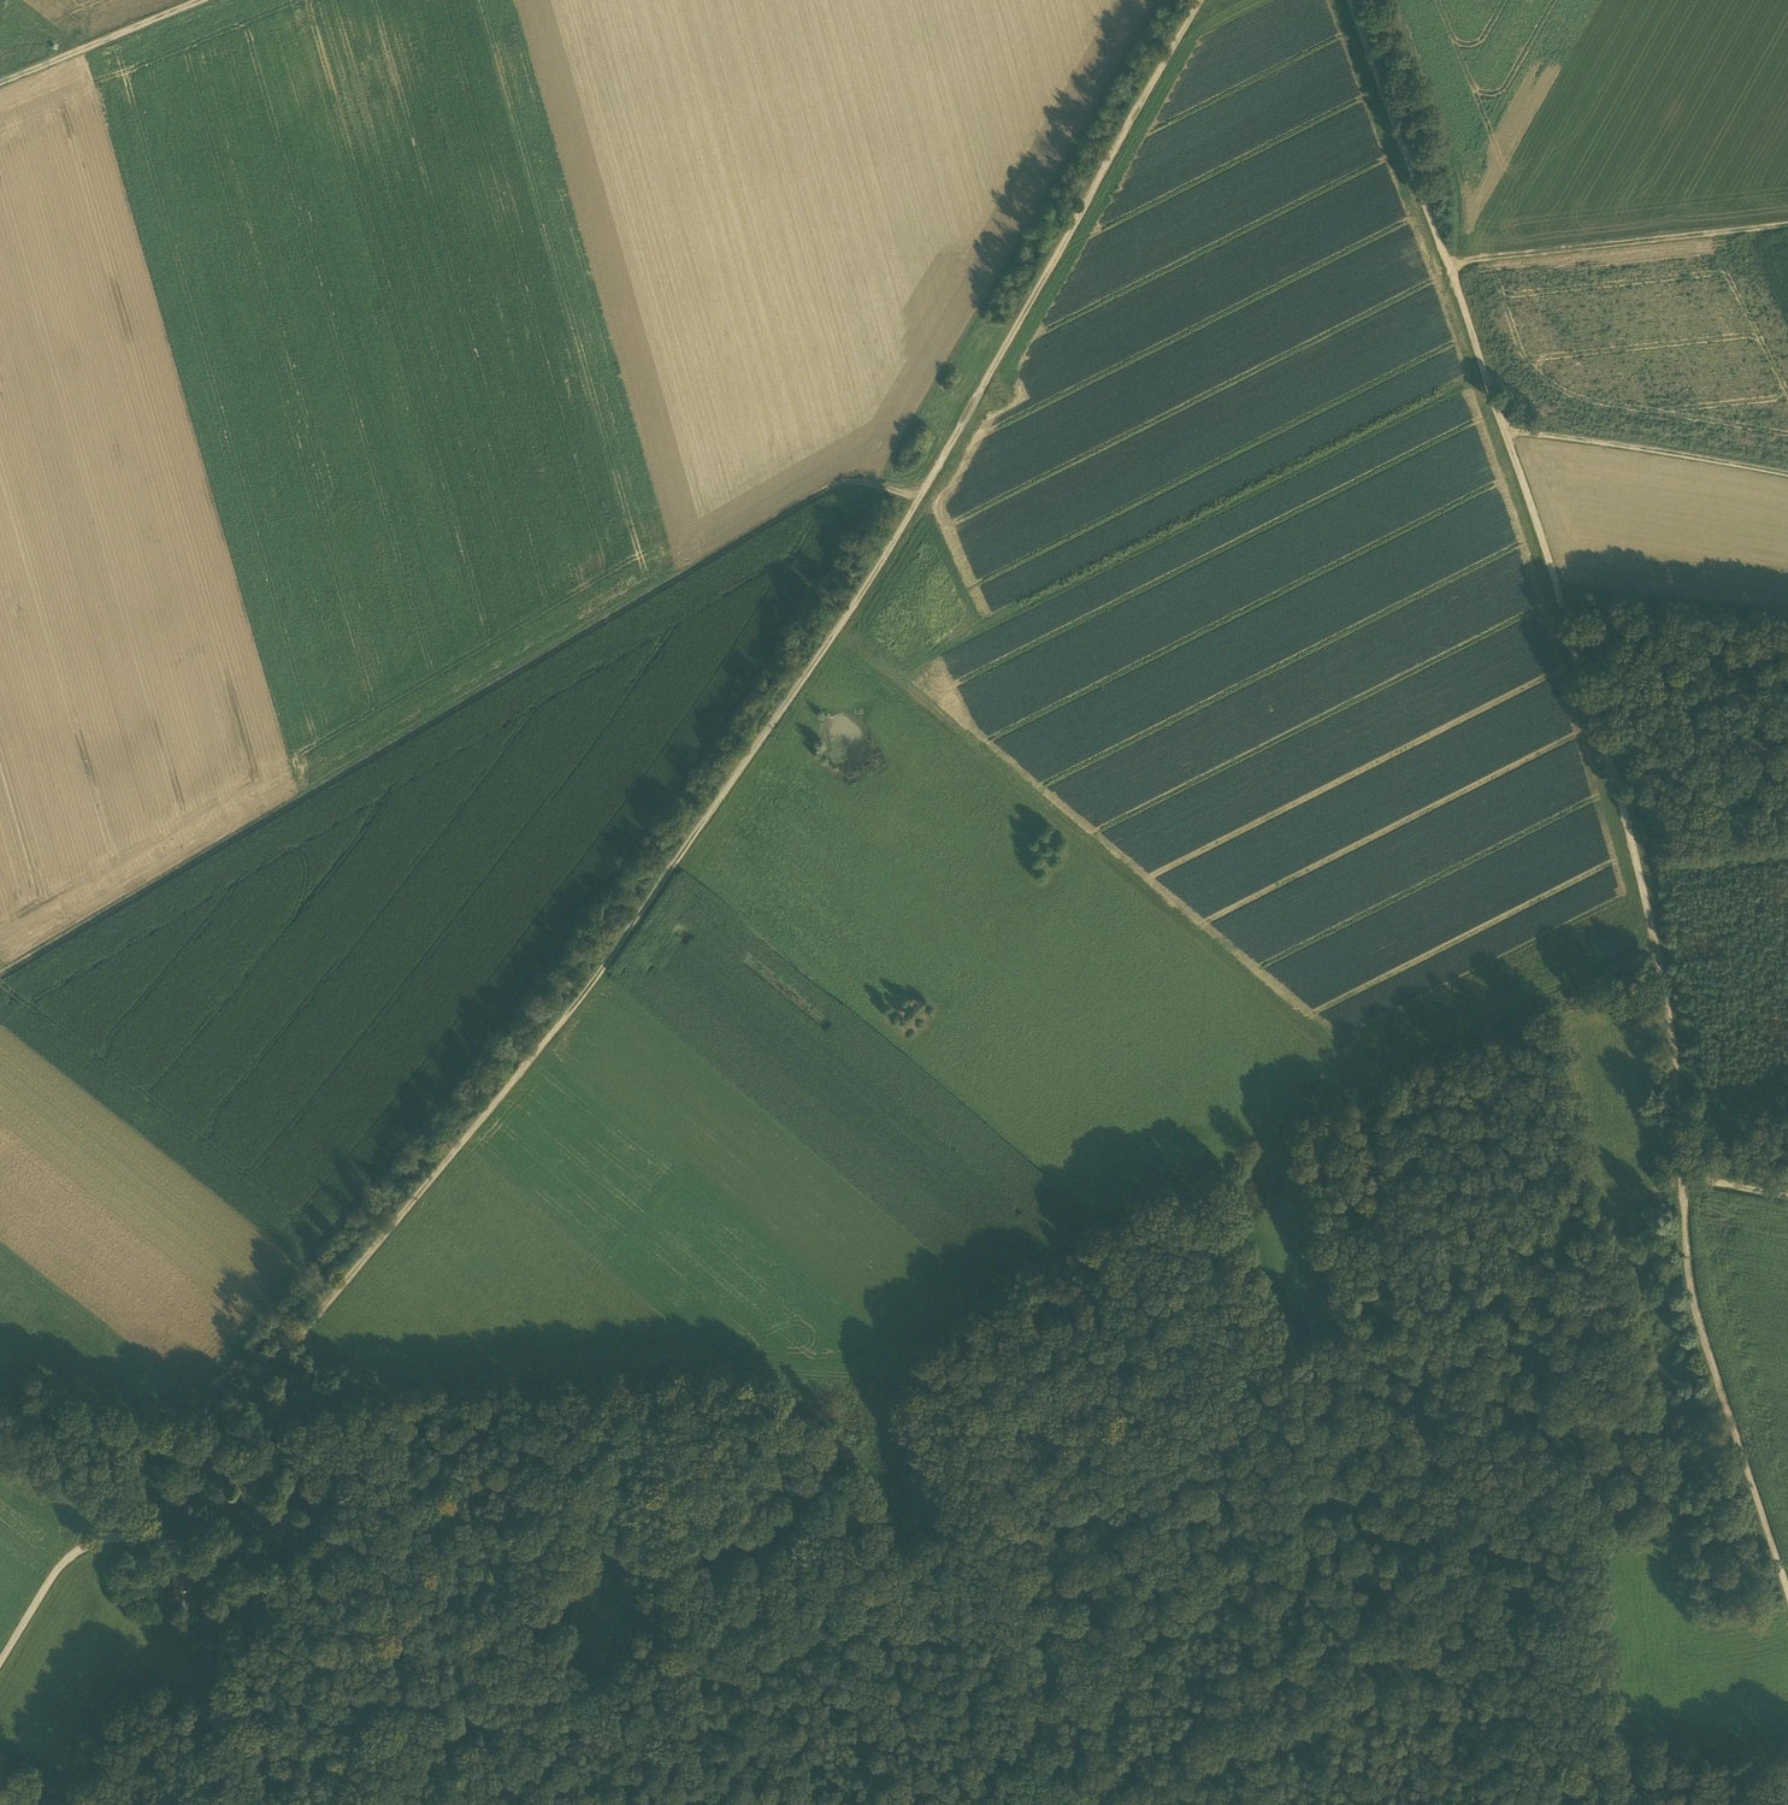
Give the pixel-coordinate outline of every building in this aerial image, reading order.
[(264,1477),(249,1488),(254,1495),(269,1483),(264,1477)] [(207,1495),(219,1511),(227,1505),(215,1489),(207,1495)] [(181,1542),(180,1534),(164,1536),(165,1543),(181,1542)]
